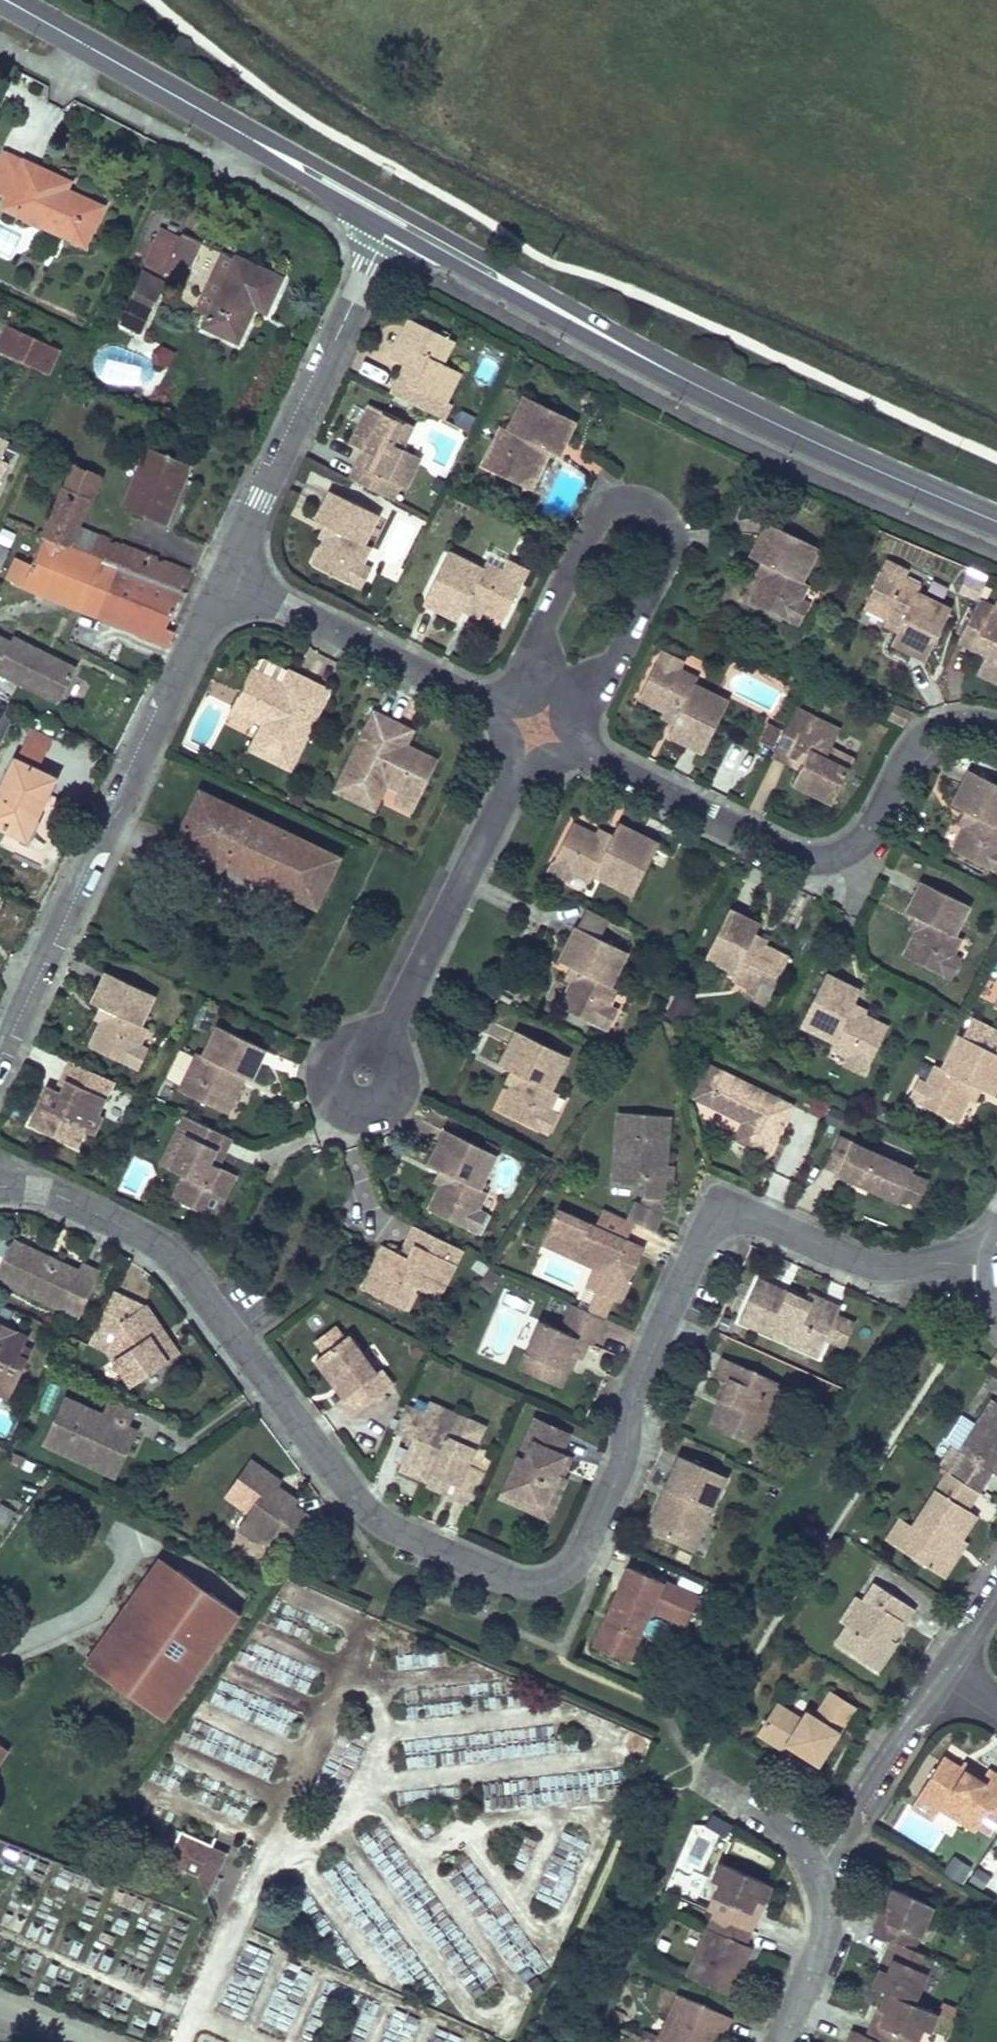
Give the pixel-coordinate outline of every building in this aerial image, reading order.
[(25,162),(4,207),(85,245),(102,207),(65,190),(69,182),(25,162)] [(181,282),(201,241),(184,233),(164,274),(169,276),(181,282)] [(209,315),(236,258),(224,252),(197,309),(209,315)] [(280,279),(236,258),(209,315),(204,326),(237,341),(251,312),(248,310),(251,305),(253,306),(265,312),(280,279)] [(165,283),(161,280),(143,272),(119,321),(142,332),(165,283)] [(414,369),(401,398),(444,419),(451,405),(446,402),(461,372),(444,363),(433,358),(444,335),(412,319),(392,359),(405,365),(414,369)] [(59,349),(10,326),(0,349),(0,352),(48,374),(59,349)] [(456,340),(444,335),(433,358),(444,363),(456,340)] [(391,393),(401,398),(414,369),(405,365),(391,393)] [(576,420),(525,395),(509,429),(502,425),(482,465),(521,485),(536,454),(532,451),(536,444),(549,450),(558,455),(576,420)] [(357,463),(350,479),(392,499),(399,485),(405,488),(420,457),(403,449),(392,443),(403,420),(370,404),(351,444),(364,450),(373,455),(366,468),(357,463)] [(414,426),(403,420),(392,443),(403,449),(414,426)] [(16,444),(0,437),(0,478),(16,444)] [(549,450),(536,444),(532,451),(536,454),(521,485),(530,489),(549,450)] [(192,465),(148,446),(122,507),(165,525),(176,500),(172,499),(181,478),(186,480),(192,465)] [(373,455),(364,450),(357,463),(366,468),(373,455)] [(101,474),(76,462),(65,486),(89,497),(91,498),(101,474)] [(89,497),(65,486),(46,536),(67,544),(77,525),(91,498),(89,497)] [(378,514),(331,491),(316,522),(325,526),(336,531),(332,539),(327,537),(326,540),(313,566),(352,585),(362,565),(371,547),(364,544),(369,533),(376,536),(379,529),(373,526),(378,514)] [(768,522),(751,557),(762,562),(772,568),(769,575),(764,573),(763,576),(750,602),(789,621),(799,600),(808,584),(801,580),(817,547),(768,522)] [(77,525),(67,544),(182,591),(190,573),(77,525)] [(14,532),(0,526),(0,567),(14,532)] [(326,540),(327,537),(332,539),(336,531),(325,526),(319,537),(326,540)] [(170,620),(182,591),(67,544),(46,536),(44,538),(32,564),(18,558),(8,579),(24,586),(169,644),(175,631),(172,629),(175,622),(170,620)] [(482,569),(449,552),(424,602),(459,620),(464,608),(470,598),(477,601),(475,606),(481,608),(504,620),(523,581),(522,580),(526,571),(490,553),(486,562),(482,569)] [(887,559),(883,567),(903,577),(908,569),(887,559)] [(772,568),(762,562),(756,573),(763,576),(764,573),(769,575),(772,568)] [(362,565),(352,585),(361,589),(371,569),(362,565)] [(883,567),(864,606),(888,618),(892,620),(895,616),(903,620),(896,632),(891,642),(926,659),(951,609),(917,592),(920,586),(903,577),(883,567)] [(977,599),(985,581),(969,573),(960,591),(977,599)] [(477,601),(470,598),(464,608),(477,615),(481,608),(475,606),(477,601)] [(995,601),(992,606),(978,599),(961,633),(989,647),(985,656),(977,672),(996,682),(996,602),(995,601)] [(808,604),(799,600),(789,621),(798,626),(808,604)] [(896,632),(903,620),(895,616),(892,620),(888,618),(884,626),(896,632)] [(985,656),(989,647),(961,633),(957,642),(985,656)] [(58,703),(75,668),(13,637),(10,642),(0,637),(0,674),(58,703)] [(658,657),(678,667),(682,658),(662,648),(658,657)] [(668,733),(704,751),(728,701),(694,684),(698,677),(678,667),(658,657),(639,696),(666,710),(669,712),(672,707),(679,711),(674,722),(668,733)] [(251,750),(290,769),(329,690),(302,677),(295,691),(283,685),(290,671),(264,658),(258,660),(253,670),(250,669),(231,708),(252,718),(263,724),(251,750)] [(283,685),(295,691),(302,677),(290,671),(283,685)] [(888,718),(904,726),(911,712),(895,704),(888,718)] [(674,722),(679,711),(672,707),(669,712),(666,710),(663,717),(674,722)] [(252,718),(231,708),(227,717),(247,727),(252,718)] [(782,734),(776,747),(804,760),(799,769),(793,783),(832,802),(849,769),(826,758),(831,747),(839,730),(795,708),(782,734)] [(374,712),(335,790),(374,810),(387,784),(399,790),(419,800),(438,761),(406,745),(394,739),(401,725),(374,712)] [(34,716),(18,747),(41,759),(57,727),(34,716)] [(413,731),(401,725),(394,739),(406,745),(413,731)] [(782,734),(768,727),(758,746),(772,753),(776,747),(782,734)] [(776,747),(772,753),(771,756),(799,769),(804,760),(776,747)] [(831,747),(826,758),(849,769),(854,758),(831,747)] [(16,758),(0,791),(0,826),(27,838),(56,778),(16,758)] [(970,770),(953,804),(964,810),(975,816),(971,823),(967,821),(965,825),(953,850),(992,870),(996,859),(996,783),(970,770)] [(414,809),(419,800),(399,790),(394,799),(414,809)] [(288,833),(200,791),(177,839),(264,881),(288,833)] [(965,825),(967,821),(971,823),(975,816),(964,810),(959,821),(965,825)] [(658,844),(617,824),(612,834),(606,845),(598,842),(600,838),(597,836),(571,823),(552,862),(572,872),(590,881),(593,874),(633,894),(658,844)] [(606,845),(612,834),(604,830),(600,829),(597,836),(600,838),(598,842),(606,845)] [(339,858),(288,833),(264,881),(315,906),(339,858)] [(572,872),(552,862),(547,872),(567,882),(572,872)] [(969,904),(922,881),(907,911),(915,915),(925,921),(922,928),(917,926),(916,930),(903,955),(942,975),(952,955),(961,937),(954,934),(969,904)] [(729,910),(705,957),(735,971),(732,978),(749,987),(769,997),(788,958),(763,945),(760,943),(757,948),(750,944),(755,933),(759,925),(729,910)] [(925,921),(915,915),(909,926),(916,930),(917,926),(922,928),(925,921)] [(627,951),(577,926),(560,961),(571,966),(582,972),(578,980),(574,978),(572,981),(560,1007),(599,1026),(609,1006),(617,988),(611,985),(627,951)] [(766,938),(755,933),(750,944),(757,948),(760,943),(763,945),(766,938)] [(952,955),(942,975),(951,979),(961,959),(952,955)] [(582,972),(571,966),(565,977),(572,981),(574,978),(578,980),(582,972)] [(92,1002),(100,1006),(111,1011),(107,1019),(103,1017),(101,1020),(89,1046),(129,1065),(139,1045),(147,1027),(140,1024),(154,994),(107,971),(92,1002)] [(860,991),(826,974),(801,1024),(834,1041),(831,1048),(848,1056),(868,1066),(888,1027),(862,1015),(859,1013),(858,1016),(850,1012),(854,1002),(860,991)] [(769,997),(749,987),(745,995),(765,1005),(769,997)] [(695,1002),(677,993),(666,1016),(684,1025),(695,1002)] [(854,1002),(850,1012),(858,1016),(859,1013),(862,1015),(866,1008),(854,1002)] [(111,1011),(100,1006),(95,1017),(101,1020),(103,1017),(107,1019),(111,1011)] [(618,1010),(609,1006),(599,1026),(608,1031),(618,1010)] [(266,1048),(218,1026),(204,1055),(197,1053),(179,1091),(219,1109),(233,1080),(228,1078),(232,1070),(245,1076),(251,1079),(266,1048)] [(517,1030),(500,1065),(512,1071),(523,1076),(519,1084),(514,1082),(513,1085),(500,1111),(539,1130),(549,1110),(558,1092),(551,1089),(568,1055),(517,1030)] [(959,1035),(943,1068),(936,1065),(927,1082),(917,1102),(956,1122),(969,1096),(976,1100),(982,1089),(993,1094),(996,1086),(996,1053),(959,1035)] [(148,1049),(139,1045),(129,1065),(138,1069),(148,1049)] [(864,1076),(868,1066),(848,1056),(844,1066),(864,1076)] [(112,1081),(71,1061),(62,1079),(66,1081),(61,1092),(56,1090),(47,1086),(29,1125),(75,1147),(83,1130),(92,1134),(101,1116),(97,1114),(92,1112),(100,1096),(104,1099),(112,1081)] [(227,1113),(245,1076),(232,1070),(228,1078),(233,1080),(219,1109),(227,1113)] [(523,1076),(512,1071),(506,1082),(513,1085),(514,1082),(519,1084),(523,1076)] [(792,1105),(722,1071),(707,1103),(735,1117),(738,1113),(746,1117),(744,1122),(735,1139),(767,1155),(792,1105)] [(908,1098),(917,1102),(927,1082),(918,1078),(908,1098)] [(66,1081),(62,1079),(56,1090),(61,1092),(66,1081)] [(97,1114),(104,1099),(100,1096),(92,1112),(97,1114)] [(559,1115),(549,1110),(539,1130),(549,1135),(559,1115)] [(665,1165),(669,1115),(619,1111),(614,1180),(643,1182),(642,1197),(662,1199),(664,1179),(665,1165)] [(746,1117),(738,1113),(735,1117),(744,1122),(746,1117)] [(224,1134),(184,1115),(161,1164),(183,1174),(192,1178),(181,1201),(215,1217),(236,1173),(220,1165),(211,1161),(224,1134)] [(429,1164),(440,1169),(451,1175),(447,1182),(443,1181),(442,1184),(429,1209),(468,1229),(478,1208),(487,1191),(480,1188),(497,1154),(482,1147),(446,1129),(429,1164)] [(233,1138),(224,1134),(211,1161),(220,1165),(233,1138)] [(840,1172),(839,1174),(899,1201),(913,1169),(838,1136),(825,1165),(840,1172)] [(482,1147),(497,1154),(500,1147),(486,1140),(482,1147)] [(671,1180),(672,1166),(665,1165),(664,1179),(671,1180)] [(451,1175),(440,1169),(435,1180),(442,1184),(443,1181),(447,1182),(451,1175)] [(172,1197),(181,1201),(192,1178),(183,1174),(172,1197)] [(662,1199),(642,1197),(642,1203),(661,1212),(662,1199)] [(661,1212),(642,1203),(637,1201),(629,1220),(634,1222),(653,1230),(661,1212)] [(487,1213),(478,1208),(468,1229),(477,1233),(487,1213)] [(629,1220),(602,1208),(594,1226),(556,1209),(546,1232),(578,1246),(575,1251),(597,1261),(595,1267),(628,1282),(641,1254),(619,1244),(621,1239),(625,1241),(634,1222),(629,1220)] [(362,1289),(396,1305),(407,1283),(416,1287),(438,1298),(462,1249),(414,1225),(406,1241),(415,1245),(409,1258),(400,1253),(384,1245),(362,1289)] [(578,1246),(546,1232),(541,1243),(595,1267),(597,1261),(575,1251),(578,1246)] [(643,1249),(625,1241),(621,1239),(619,1244),(641,1254),(643,1249)] [(78,1270),(14,1240),(0,1269),(0,1280),(62,1308),(68,1295),(86,1303),(100,1271),(82,1263),(78,1270)] [(415,1245),(406,1241),(400,1253),(409,1258),(415,1245)] [(805,1299),(787,1291),(784,1298),(775,1294),(777,1287),(758,1279),(739,1321),(818,1356),(826,1339),(837,1314),(840,1307),(808,1292),(805,1299)] [(416,1287),(407,1283),(396,1305),(405,1310),(416,1287)] [(787,1291),(777,1287),(775,1294),(784,1298),(787,1291)] [(179,1353),(145,1305),(143,1306),(114,1292),(96,1328),(115,1336),(108,1351),(132,1386),(179,1353)] [(68,1295),(62,1308),(79,1316),(86,1303),(68,1295)] [(592,1344),(603,1318),(572,1304),(561,1329),(540,1320),(519,1368),(560,1386),(568,1370),(563,1368),(569,1353),(575,1356),(581,1358),(588,1342),(592,1344)] [(837,1314),(826,1339),(842,1346),(853,1322),(837,1314)] [(0,1325),(0,1332),(6,1335),(15,1332),(0,1325)] [(324,1353),(325,1352),(344,1338),(335,1326),(315,1341),(324,1353)] [(0,1332),(0,1394),(10,1398),(28,1361),(19,1357),(23,1349),(28,1338),(15,1332),(6,1335),(0,1332)] [(324,1353),(315,1359),(344,1397),(341,1399),(352,1415),(393,1385),(381,1369),(376,1373),(348,1335),(344,1338),(325,1352),(324,1353)] [(31,1353),(23,1349),(19,1357),(28,1361),(31,1353)] [(575,1356),(569,1353),(563,1368),(568,1370),(569,1371),(575,1356)] [(766,1393),(773,1380),(723,1357),(714,1376),(728,1382),(721,1398),(728,1402),(724,1411),(717,1408),(709,1425),(756,1446),(778,1399),(766,1393)] [(784,1384),(773,1380),(766,1393),(778,1399),(784,1384)] [(128,1427),(137,1409),(110,1396),(102,1415),(64,1397),(48,1430),(55,1433),(49,1446),(103,1471),(110,1454),(119,1458),(124,1448),(129,1450),(137,1431),(128,1427)] [(728,1402),(721,1398),(717,1408),(724,1411),(728,1402)] [(993,1399),(960,1450),(965,1454),(952,1475),(953,1475),(977,1491),(991,1470),(995,1473),(996,1469),(996,1402),(993,1399)] [(484,1426),(459,1414),(456,1419),(443,1413),(432,1416),(406,1405),(394,1430),(413,1438),(399,1468),(429,1482),(428,1484),(445,1491),(450,1479),(458,1483),(451,1497),(470,1506),(486,1471),(468,1463),(484,1426)] [(459,1414),(437,1405),(432,1416),(443,1413),(456,1419),(459,1414)] [(535,1444),(544,1423),(535,1419),(526,1439),(518,1456),(525,1459),(532,1442),(535,1444)] [(560,1453),(569,1434),(544,1423),(535,1444),(532,1442),(525,1459),(518,1456),(503,1490),(533,1503),(535,1498),(552,1506),(565,1477),(563,1476),(557,1473),(564,1455),(560,1453)] [(55,1433),(48,1430),(42,1443),(49,1446),(55,1433)] [(103,1471),(117,1477),(129,1450),(124,1448),(119,1458),(110,1454),(103,1471)] [(563,1476),(570,1458),(564,1455),(557,1473),(563,1476)] [(726,1477),(679,1456),(665,1487),(669,1489),(665,1498),(661,1496),(647,1527),(687,1545),(697,1521),(705,1525),(726,1477)] [(286,1492),(279,1493),(274,1490),(277,1486),(281,1481),(251,1459),(225,1495),(249,1512),(253,1538),(274,1535),(290,1547),(311,1517),(294,1506),(298,1500),(286,1492)] [(952,1475),(948,1472),(936,1490),(942,1493),(953,1475),(952,1475)] [(899,1548),(938,1573),(961,1537),(976,1514),(966,1508),(977,1491),(953,1475),(942,1493),(936,1490),(913,1526),(899,1548)] [(552,1506),(535,1498),(533,1503),(503,1490),(500,1496),(547,1517),(552,1506)] [(15,1511),(1,1503),(0,1505),(0,1523),(6,1526),(15,1511)] [(253,1538),(249,1512),(238,1527),(253,1538)] [(899,1548),(913,1526),(900,1518),(886,1540),(899,1548)] [(697,1521),(687,1545),(695,1549),(705,1525),(697,1521)] [(966,1540),(961,1537),(938,1573),(943,1576),(966,1540)] [(171,1565),(159,1556),(150,1568),(162,1577),(171,1565)] [(105,1658),(96,1671),(165,1720),(241,1614),(171,1565),(162,1577),(150,1568),(92,1650),(105,1658)] [(699,1597),(629,1566),(594,1646),(627,1661),(650,1608),(687,1624),(699,1597)] [(835,1643),(877,1671),(896,1642),(893,1640),(889,1638),(900,1621),(904,1623),(914,1608),(874,1582),(863,1600),(847,1625),(835,1643)] [(840,1620),(847,1625),(863,1600),(857,1596),(840,1620)] [(904,1623),(900,1621),(889,1638),(893,1640),(904,1623)] [(92,1650),(83,1662),(96,1671),(105,1658),(92,1650)] [(799,1723),(773,1707),(757,1733),(783,1749),(787,1744),(794,1749),(818,1764),(855,1706),(830,1690),(814,1715),(807,1711),(802,1718),(799,1723)] [(799,1723),(802,1718),(777,1702),(773,1707),(799,1723)] [(791,1754),(794,1749),(787,1744),(783,1749),(791,1754)] [(943,1756),(918,1794),(944,1810),(975,1830),(985,1815),(996,1797),(996,1773),(989,1768),(984,1775),(981,1780),(960,1767),(943,1756)] [(984,1775),(963,1761),(960,1767),(981,1780),(984,1775)] [(944,1810),(918,1794),(910,1807),(936,1823),(944,1810)] [(985,1815),(996,1823),(996,1797),(985,1815)] [(213,1844),(181,1830),(159,1879),(184,1869),(199,1876),(213,1845),(213,1844)] [(228,1852),(213,1845),(199,1876),(207,1898),(228,1852)] [(970,1868),(954,1858),(946,1871),(961,1881),(970,1868)] [(751,1947),(744,1944),(751,1929),(758,1914),(750,1911),(756,1898),(763,1901),(771,1884),(720,1862),(713,1879),(720,1883),(708,1910),(714,1913),(707,1928),(686,1976),(730,1995),(736,1980),(737,1979),(732,1977),(737,1965),(742,1967),(743,1966),(751,1947)] [(921,2027),(929,2030),(937,2013),(913,2003),(933,1958),(913,1949),(933,1905),(893,1888),(886,1904),(894,1907),(888,1920),(880,1917),(873,1933),(892,1941),(885,1956),(893,1959),(888,1972),(880,1969),(872,1985),(886,1991),(879,2008),(886,2011),(881,2024),(873,2020),(866,2036),(853,2030),(847,2041),(915,2041),(921,2027)] [(758,1914),(763,1901),(756,1898),(750,1911),(758,1914)] [(888,1920),(894,1907),(886,1904),(880,1917),(888,1920)] [(893,1959),(885,1956),(880,1969),(888,1972),(893,1959)] [(746,1967),(743,1966),(742,1967),(737,1965),(732,1977),(737,1979),(736,1980),(739,1982),(746,1967)] [(709,2041),(704,2039),(710,2027),(723,2032),(730,2017),(678,1994),(657,2041),(709,2041)] [(886,2011),(879,2008),(873,2020),(881,2024),(886,2011)] [(391,2012),(390,2031),(412,2032),(413,2014),(391,2012)] [(710,2027),(704,2039),(709,2041),(719,2041),(723,2032),(710,2027)]
